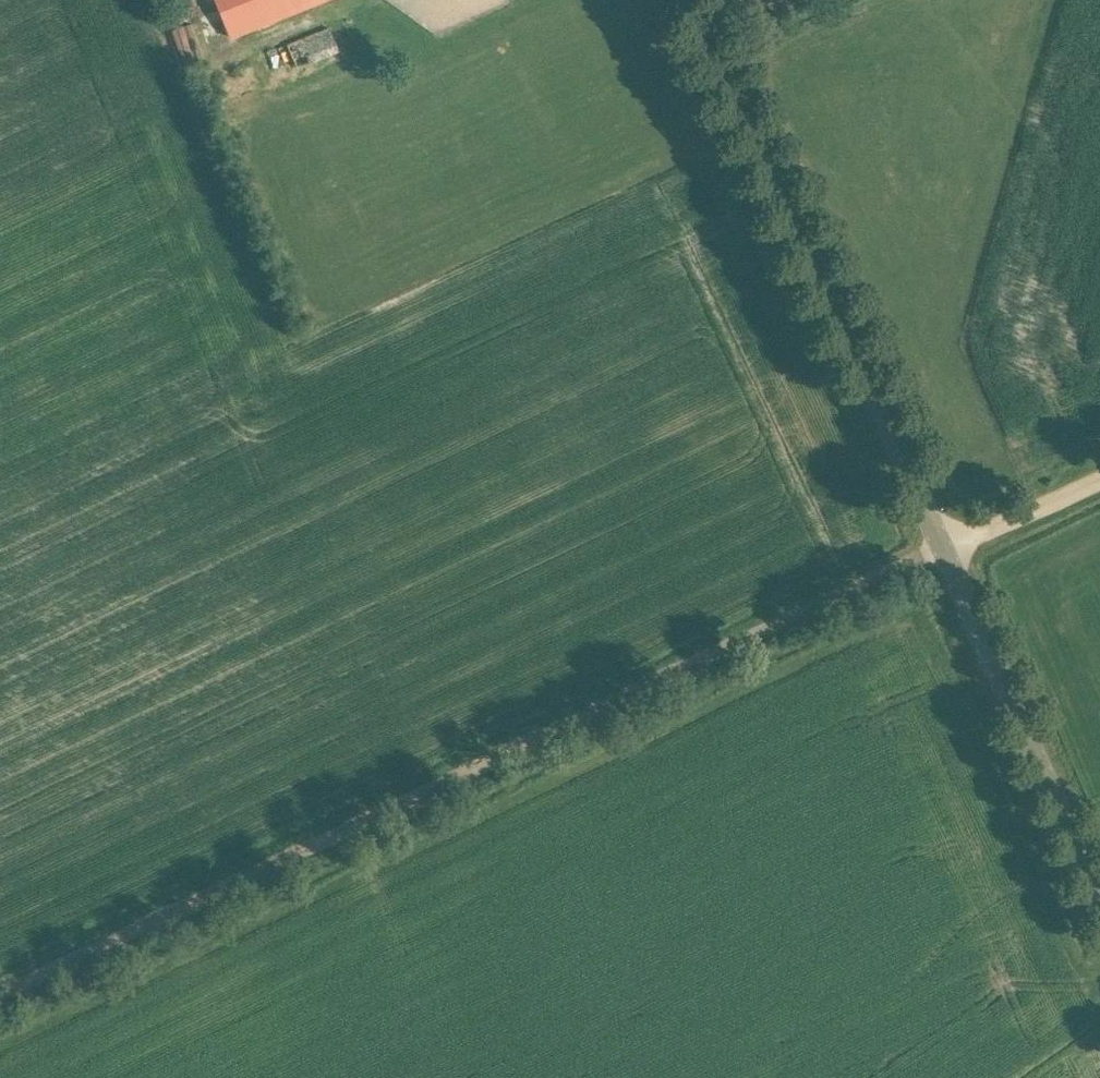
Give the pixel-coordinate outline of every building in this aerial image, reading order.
[(201,49),(323,0),(181,0),(201,49)] [(287,44),(298,70),(340,52),(330,27),(287,44)] [(279,85),(258,90),(261,100),(282,94),(279,85)]
